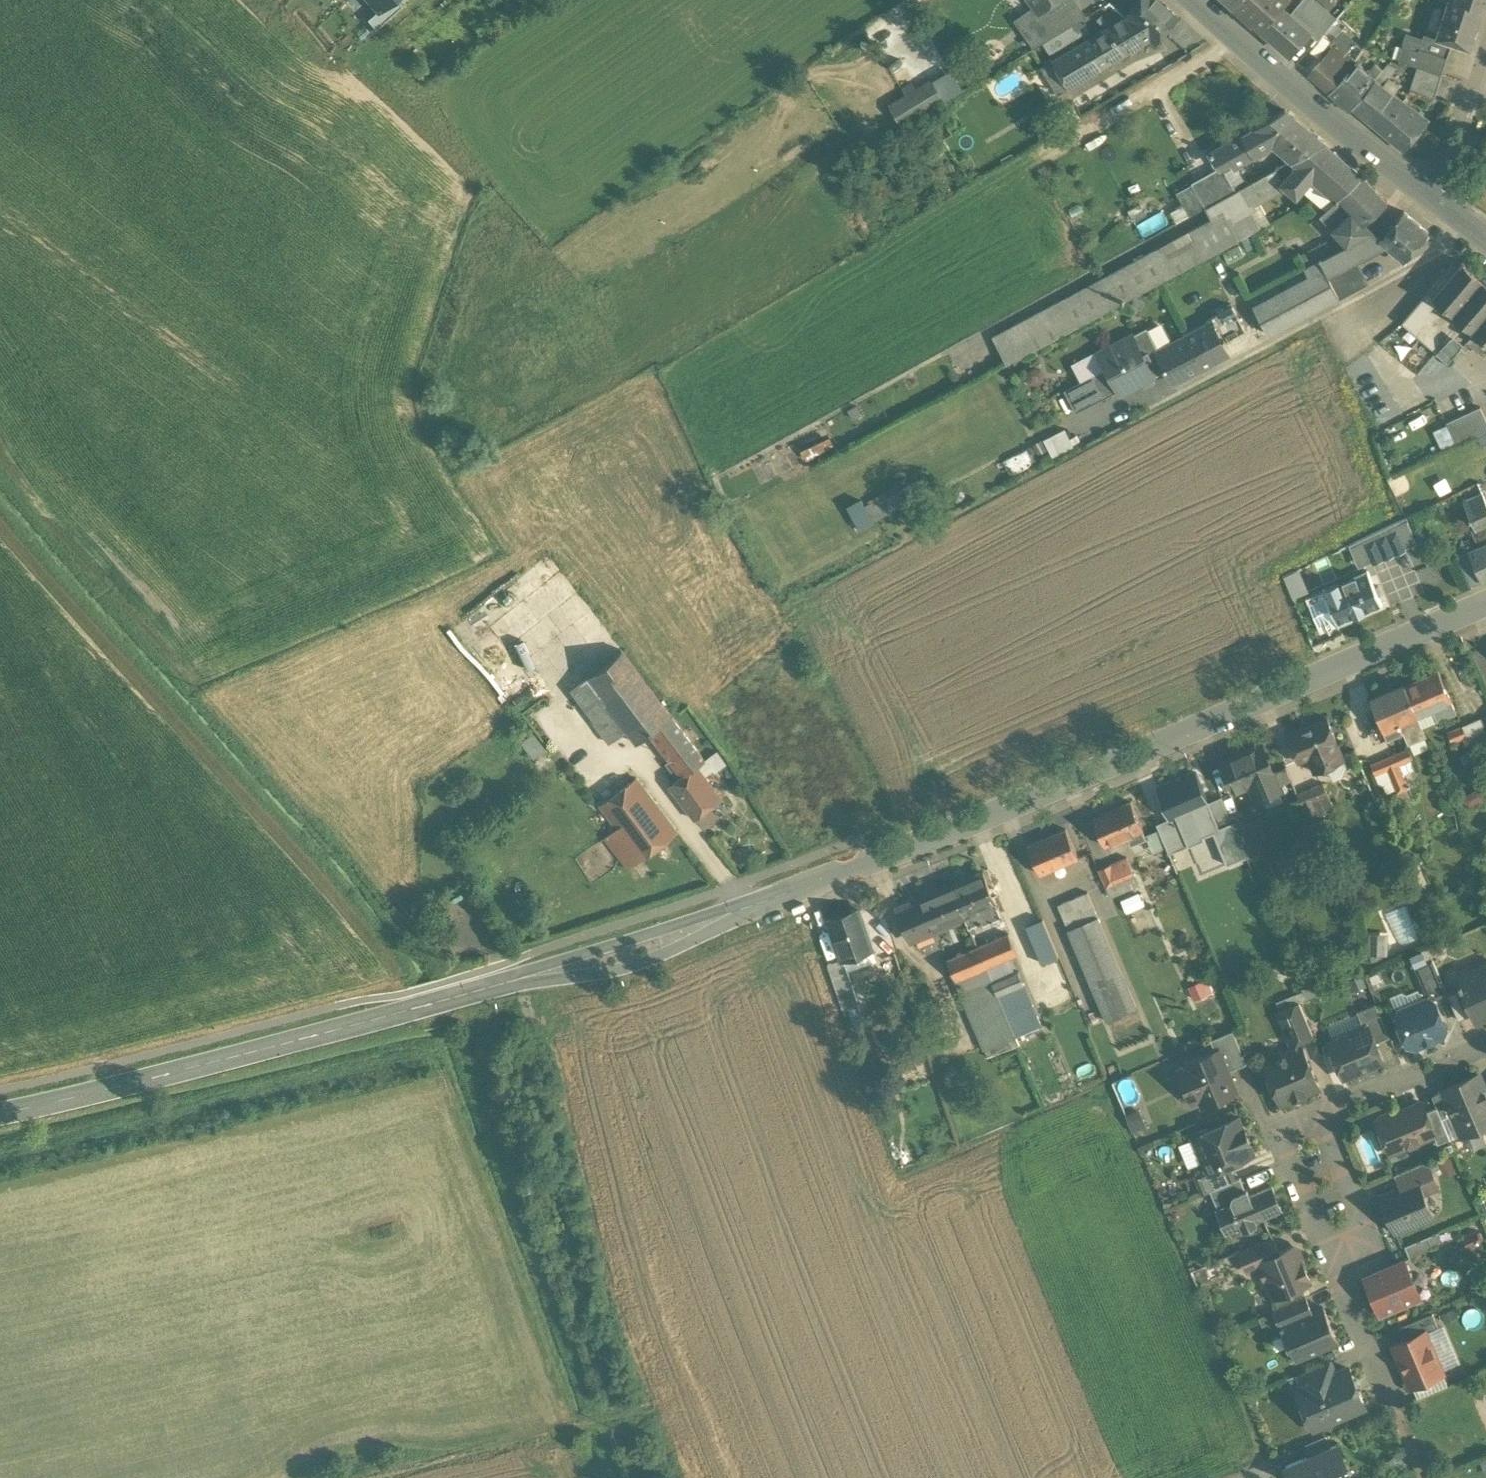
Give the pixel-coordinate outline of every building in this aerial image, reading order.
[(399,0),(390,0),(379,9),(367,19),(376,29),(403,5),(399,0)] [(379,9),(390,0),(371,0),(379,9)] [(1016,19),(1036,47),(1075,24),(1058,0),(1055,0),(1040,11),(1036,5),(1016,19)] [(1036,5),(1040,11),(1055,0),(1032,0),(1036,5)] [(1077,0),(1058,0),(1075,24),(1088,16),(1077,0)] [(1161,0),(1139,0),(1125,16),(1126,16),(1109,27),(1125,54),(1151,39),(1156,43),(1180,16),(1161,0)] [(1234,6),(1245,15),(1248,13),(1253,18),(1252,20),(1253,21),(1271,0),(1239,0),(1234,6)] [(1253,21),(1262,29),(1282,7),(1275,0),(1271,0),(1253,21)] [(1438,36),(1469,47),(1482,8),(1457,0),(1450,0),(1438,36)] [(1482,8),(1485,9),(1485,0),(1457,0),(1482,8)] [(1335,20),(1313,1),(1304,10),(1327,30),(1335,20)] [(1304,10),(1298,5),(1291,13),(1311,31),(1305,38),(1313,45),(1327,30),(1304,10)] [(1291,13),(1283,6),(1282,7),(1262,29),(1291,54),(1305,38),(1311,31),(1291,13)] [(1109,27),(1042,67),(1058,94),(1125,54),(1109,27)] [(1336,43),(1327,36),(1316,50),(1325,57),(1335,65),(1346,52),(1336,43)] [(1448,58),(1420,48),(1414,65),(1418,67),(1442,75),(1448,58)] [(1325,57),(1310,75),(1329,92),(1355,62),(1346,52),(1335,65),(1325,57)] [(1355,62),(1329,92),(1347,107),(1362,89),(1366,92),(1375,80),(1368,74),(1355,62)] [(1376,65),(1368,74),(1375,80),(1383,70),(1376,65)] [(1442,75),(1418,67),(1410,90),(1434,99),(1442,75)] [(1383,70),(1375,80),(1383,85),(1390,76),(1383,70)] [(888,104),(903,126),(945,100),(931,77),(916,86),(912,81),(902,88),(906,93),(888,104)] [(1383,85),(1375,80),(1366,92),(1353,108),(1404,150),(1431,119),(1383,85)] [(1285,109),(1210,152),(1220,168),(1221,169),(1224,167),(1231,163),(1235,170),(1238,168),(1275,148),(1289,160),(1294,157),(1323,141),(1285,109)] [(1335,151),(1323,141),(1294,157),(1305,169),(1291,176),(1314,197),(1316,195),(1329,207),(1363,175),(1335,151)] [(1236,189),(1222,197),(1229,222),(1249,210),(1259,228),(1269,223),(1257,201),(1287,184),(1283,180),(1291,176),(1305,169),(1294,157),(1247,184),(1236,189)] [(1238,168),(1235,170),(1231,163),(1224,167),(1236,189),(1247,184),(1238,168)] [(1220,168),(1193,183),(1205,207),(1222,197),(1236,189),(1224,167),(1221,169),(1220,168)] [(1329,207),(1320,216),(1347,244),(1373,230),(1365,221),(1388,200),(1364,175),(1363,175),(1329,207)] [(1193,183),(1177,191),(1189,215),(1205,207),(1193,183)] [(1211,218),(993,335),(1007,363),(1239,240),(1229,222),(1222,197),(1205,207),(1211,218)] [(1249,210),(1229,222),(1239,240),(1259,228),(1249,210)] [(1332,252),(1320,258),(1328,274),(1346,265),(1387,244),(1393,248),(1387,256),(1391,259),(1397,252),(1405,259),(1430,232),(1405,210),(1396,220),(1382,237),(1373,230),(1347,244),(1332,252)] [(1396,220),(1388,214),(1373,230),(1382,237),(1396,220)] [(1327,241),(1300,255),(1306,266),(1320,258),(1332,252),(1327,241)] [(1306,266),(1249,296),(1267,333),(1339,295),(1328,274),(1320,258),(1306,266)] [(1433,296),(1479,335),(1485,341),(1485,281),(1463,261),(1457,267),(1433,296)] [(1479,335),(1433,296),(1457,267),(1452,263),(1402,322),(1448,361),(1461,346),(1466,350),(1479,335)] [(1346,265),(1328,274),(1339,295),(1340,298),(1358,288),(1346,265)] [(1233,305),(1207,318),(1210,324),(1211,323),(1221,342),(1245,330),(1245,329),(1233,305)] [(1147,327),(1099,352),(1119,390),(1121,393),(1167,369),(1174,382),(1201,368),(1184,337),(1173,343),(1162,321),(1148,328),(1147,327)] [(1210,324),(1185,337),(1184,336),(1184,337),(1201,368),(1228,353),(1221,342),(1211,323),(1210,324)] [(1099,352),(1074,365),(1082,380),(1093,375),(1107,367),(1099,352)] [(1107,367),(1093,375),(1105,397),(1119,390),(1107,367)] [(1082,380),(1064,389),(1076,412),(1105,397),(1093,375),(1082,380)] [(1447,422),(1457,444),(1485,430),(1485,418),(1481,406),(1447,422)] [(1065,428),(1045,438),(1053,455),(1074,445),(1065,428)] [(796,451),(802,464),(836,449),(830,436),(796,451)] [(1031,447),(1002,458),(1007,471),(1037,460),(1031,447)] [(850,513),(859,529),(927,491),(920,478),(898,490),(896,485),(868,500),(869,502),(850,513)] [(1483,493),(1464,501),(1476,528),(1473,530),(1480,545),(1469,550),(1482,580),(1482,581),(1485,579),(1485,500),(1483,493)] [(1406,517),(1355,541),(1364,565),(1406,547),(1402,537),(1413,533),(1406,517)] [(1469,550),(1458,555),(1470,585),(1482,580),(1469,550)] [(1300,566),(1282,574),(1293,596),(1310,588),(1300,566)] [(1356,582),(1341,588),(1339,583),(1323,589),(1324,590),(1338,624),(1339,625),(1353,619),(1352,616),(1382,603),(1369,571),(1354,578),(1356,582)] [(1324,590),(1307,597),(1321,631),(1326,629),(1330,631),(1333,626),(1338,624),(1324,590)] [(673,716),(622,649),(587,676),(627,729),(638,743),(652,732),(673,716)] [(1439,670),(1405,684),(1418,714),(1432,708),(1438,721),(1457,712),(1439,670)] [(627,729),(587,676),(570,688),(611,741),(627,729)] [(1405,684),(1371,698),(1384,729),(1388,737),(1403,731),(1409,744),(1427,736),(1418,714),(1405,684)] [(706,759),(673,716),(652,732),(678,766),(677,767),(683,775),(670,785),(695,818),(723,798),(698,765),(706,759)] [(1327,717),(1287,734),(1299,761),(1309,757),(1315,772),(1344,759),(1338,745),(1339,744),(1327,717)] [(1463,725),(1462,725),(1467,736),(1472,747),(1485,741),(1485,728),(1481,717),(1463,725)] [(1462,725),(1448,731),(1452,742),(1467,736),(1462,725)] [(544,748),(532,732),(521,741),(533,756),(544,748)] [(1262,744),(1222,761),(1235,791),(1255,783),(1261,796),(1281,788),(1279,785),(1274,773),(1262,744)] [(1409,747),(1383,758),(1392,779),(1398,792),(1409,787),(1399,764),(1414,758),(1409,747)] [(717,749),(706,759),(715,772),(727,763),(717,749)] [(1383,758),(1371,763),(1380,784),(1392,779),(1383,758)] [(1286,767),(1274,773),(1279,785),(1292,779),(1286,767)] [(1196,774),(1158,790),(1170,818),(1208,803),(1196,774)] [(678,831),(637,777),(601,805),(618,827),(605,837),(629,868),(678,831)] [(1324,782),(1297,794),(1307,816),(1319,810),(1315,800),(1329,794),(1324,782)] [(1131,801),(1093,817),(1105,845),(1143,829),(1131,801)] [(1262,849),(1247,814),(1233,820),(1241,841),(1247,855),(1262,849)] [(1224,848),(1241,841),(1233,820),(1215,828),(1224,848)] [(1181,843),(1172,823),(1159,829),(1168,849),(1181,843)] [(1066,828),(1028,844),(1041,873),(1079,857),(1066,828)] [(1168,849),(1159,829),(1146,834),(1155,854),(1168,849)] [(1127,857),(1099,869),(1112,897),(1140,885),(1127,857)] [(983,872),(953,885),(966,916),(996,903),(983,872)] [(966,916),(953,885),(922,898),(935,929),(966,916)] [(1088,891),(1058,904),(1068,928),(1098,915),(1088,891)] [(460,892),(451,897),(453,901),(462,896),(460,892)] [(922,898),(898,909),(911,939),(935,929),(922,898)] [(873,948),(859,909),(830,919),(844,958),(873,948)] [(1098,915),(1068,928),(1092,984),(1122,971),(1098,915)] [(1059,956),(1044,918),(1027,925),(1042,963),(1059,956)] [(1386,953),(1385,930),(1369,931),(1370,954),(1386,953)] [(1009,932),(978,946),(987,968),(1012,957),(1018,955),(1009,932)] [(978,946),(947,959),(957,981),(987,968),(978,946)] [(873,948),(844,958),(849,972),(877,962),(873,948)] [(1018,973),(1012,957),(987,968),(1020,1045),(1036,1038),(1033,1031),(1044,1026),(1021,972),(1018,973)] [(849,972),(844,958),(829,964),(843,1007),(859,1002),(849,972)] [(1433,958),(1417,965),(1429,994),(1436,997),(1447,992),(1433,958)] [(1473,970),(1473,968),(1469,967),(1459,971),(1458,975),(1461,982),(1459,983),(1461,988),(1463,987),(1474,1013),(1477,1020),(1485,1016),(1485,964),(1473,970)] [(957,981),(956,981),(985,1050),(988,1049),(991,1057),(1020,1045),(987,968),(957,981)] [(1122,971),(1092,984),(1108,1020),(1137,1008),(1122,971)] [(1190,986),(1196,1000),(1214,993),(1208,979),(1190,986)] [(1461,988),(1448,993),(1459,1019),(1474,1013),(1463,987),(1461,988)] [(1428,998),(1401,1009),(1398,1017),(1409,1043),(1416,1046),(1443,1035),(1446,1028),(1435,1001),(1428,998)] [(1300,1002),(1278,1011),(1294,1049),(1302,1045),(1300,1041),(1314,1035),(1300,1002)] [(1390,1036),(1376,1003),(1358,1011),(1365,1027),(1368,1026),(1375,1043),(1390,1036)] [(483,1019),(471,1022),(475,1034),(486,1030),(483,1019)] [(1365,1027),(1330,1042),(1344,1076),(1383,1060),(1375,1043),(1368,1026),(1365,1027)] [(1233,1030),(1211,1039),(1216,1050),(1220,1048),(1229,1070),(1247,1063),(1233,1030)] [(1294,1049),(1286,1052),(1282,1050),(1270,1056),(1268,1060),(1264,1061),(1281,1102),(1319,1086),(1302,1045),(1294,1049)] [(1216,1050),(1186,1063),(1187,1065),(1179,1069),(1188,1091),(1196,1088),(1203,1104),(1237,1090),(1229,1070),(1220,1048),(1216,1050)] [(1443,1089),(1453,1113),(1462,1134),(1485,1124),(1485,1088),(1480,1073),(1443,1089)] [(1443,1091),(1433,1095),(1437,1107),(1442,1118),(1453,1113),(1443,1091)] [(1422,1102),(1395,1113),(1391,1111),(1380,1115),(1378,1121),(1391,1151),(1407,1145),(1411,1147),(1419,1144),(1421,1139),(1434,1133),(1435,1133),(1426,1111),(1422,1102)] [(1442,1118),(1437,1107),(1426,1111),(1435,1133),(1434,1133),(1438,1143),(1450,1138),(1442,1118)] [(1134,1133),(1148,1127),(1140,1109),(1127,1115),(1134,1133)] [(1238,1116),(1194,1135),(1208,1168),(1209,1172),(1230,1163),(1254,1153),(1249,1142),(1251,1141),(1245,1127),(1243,1127),(1238,1116)] [(1428,1160),(1395,1174),(1401,1188),(1418,1181),(1419,1182),(1434,1175),(1428,1160)] [(1230,1163),(1209,1172),(1208,1168),(1195,1174),(1203,1192),(1211,1189),(1236,1178),(1230,1163)] [(1236,1178),(1211,1189),(1218,1207),(1233,1201),(1232,1199),(1233,1195),(1235,1193),(1246,1189),(1241,1176),(1236,1178)] [(1401,1188),(1381,1196),(1395,1229),(1433,1214),(1419,1182),(1418,1181),(1401,1188)] [(1246,1189),(1235,1193),(1233,1195),(1232,1199),(1233,1201),(1218,1207),(1217,1208),(1227,1232),(1242,1225),(1244,1229),(1257,1223),(1256,1220),(1282,1208),(1272,1185),(1250,1194),(1248,1188),(1246,1189)] [(1439,1231),(1405,1245),(1410,1257),(1444,1243),(1439,1231)] [(1273,1237),(1240,1251),(1248,1270),(1257,1266),(1264,1263),(1261,1255),(1278,1248),(1273,1237)] [(1299,1247),(1293,1245),(1286,1247),(1286,1248),(1279,1251),(1278,1248),(1261,1255),(1264,1263),(1257,1266),(1264,1282),(1270,1285),(1275,1296),(1311,1281),(1304,1266),(1301,1253),(1299,1247)] [(1405,1259),(1365,1275),(1381,1312),(1421,1296),(1405,1259)] [(1306,1296),(1274,1310),(1280,1325),(1313,1311),(1306,1296)] [(1324,1306),(1313,1311),(1280,1325),(1295,1361),(1339,1342),(1324,1306)] [(1433,1312),(1400,1326),(1405,1339),(1426,1330),(1426,1331),(1439,1326),(1433,1312)] [(1405,1339),(1394,1344),(1411,1385),(1443,1372),(1426,1331),(1426,1330),(1405,1339)] [(1331,1359),(1298,1373),(1303,1386),(1336,1372),(1331,1359)] [(1336,1372),(1303,1386),(1309,1400),(1306,1408),(1314,1427),(1365,1405),(1349,1367),(1336,1372)] [(1326,1436),(1305,1444),(1310,1455),(1331,1446),(1326,1436)] [(1286,1465),(1292,1477),(1344,1477),(1335,1467),(1346,1462),(1338,1443),(1331,1446),(1310,1455),(1286,1465)]
